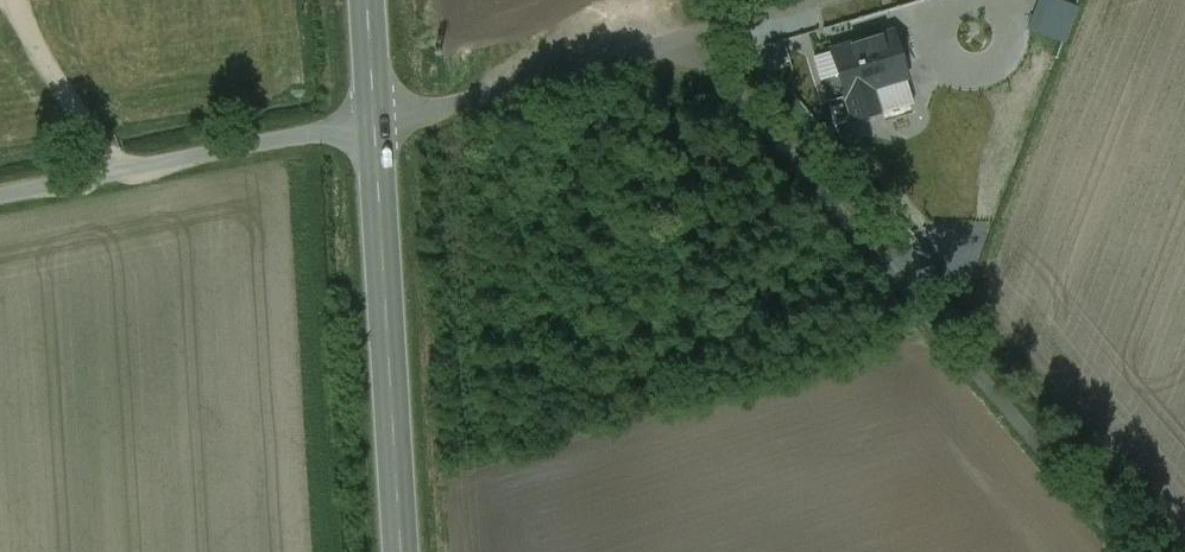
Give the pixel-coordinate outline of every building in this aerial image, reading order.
[(892,35),(831,53),(845,98),(847,98),(854,121),(879,114),(872,91),(906,80),(892,35)]
